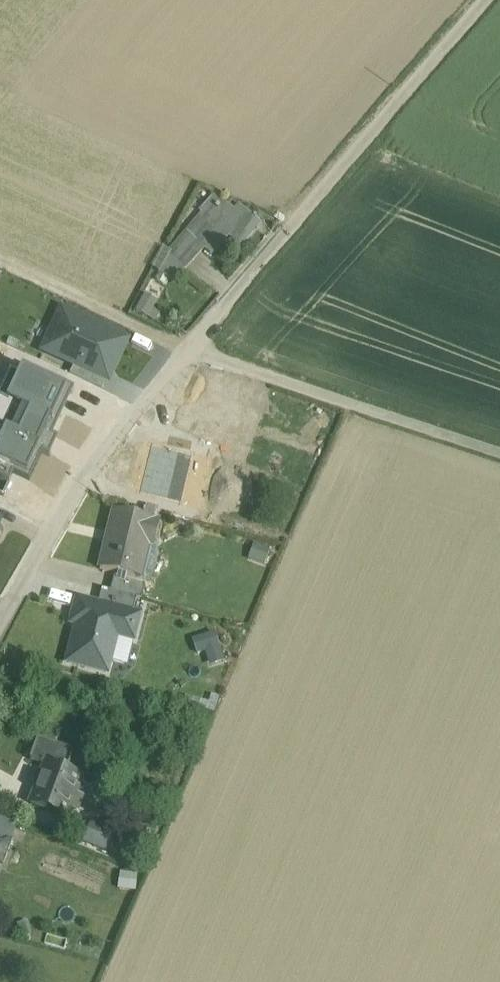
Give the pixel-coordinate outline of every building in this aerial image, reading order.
[(218,201),(188,233),(191,236),(206,250),(212,256),(228,239),(238,248),(258,227),(239,209),(233,215),(218,201)] [(191,236),(172,257),(187,271),(206,250),(191,236)] [(152,319),(162,301),(146,292),(136,310),(152,319)] [(128,341),(62,312),(45,350),(76,364),(108,378),(111,379),(128,341)] [(108,378),(76,364),(70,376),(102,390),(108,378)] [(73,391),(30,371),(28,375),(11,367),(0,390),(0,494),(4,495),(14,475),(29,482),(42,455),(49,458),(57,440),(51,438),(73,391)] [(154,483),(122,475),(117,495),(149,503),(154,483)] [(222,491),(207,488),(201,516),(211,518),(213,509),(218,510),(222,491)] [(160,525),(113,514),(100,570),(136,579),(145,544),(155,546),(160,525)] [(144,588),(114,580),(111,593),(137,599),(140,600),(144,588)] [(103,591),(99,607),(133,615),(137,599),(111,593),(103,591)] [(78,621),(68,663),(108,673),(117,636),(133,640),(139,617),(133,615),(99,607),(78,602),(73,620),(78,621)] [(196,639),(207,668),(226,660),(215,631),(196,639)] [(73,754),(38,740),(30,761),(46,767),(31,805),(66,819),(69,810),(72,811),(77,797),(75,796),(81,780),(65,774),(73,754)] [(138,843),(100,828),(95,842),(133,856),(138,843)] [(0,833),(0,861),(9,865),(19,841),(0,833)]
